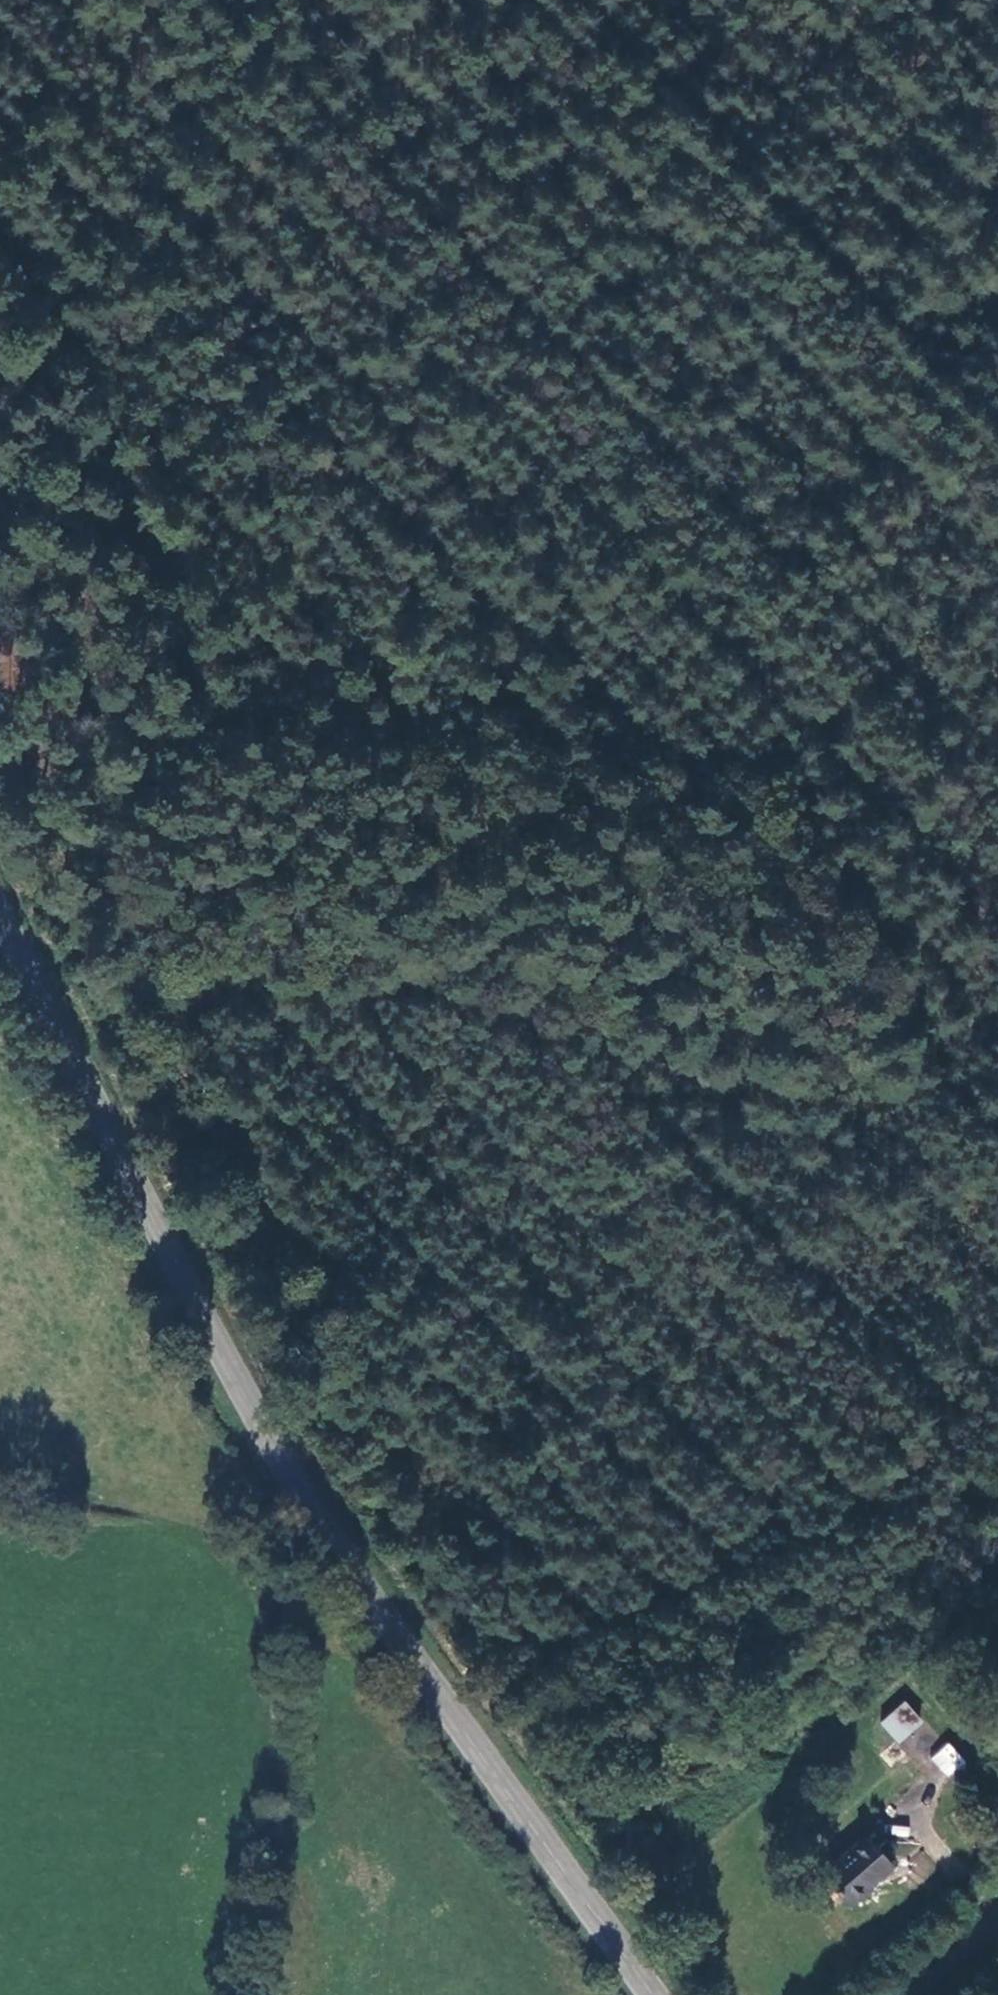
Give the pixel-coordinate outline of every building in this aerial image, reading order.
[(904,1699),(878,1722),(897,1744),(923,1721),(904,1699)] [(928,1763),(954,1780),(968,1759),(942,1742),(928,1763)] [(889,1871),(861,1839),(818,1875),(847,1909),(889,1871)]
